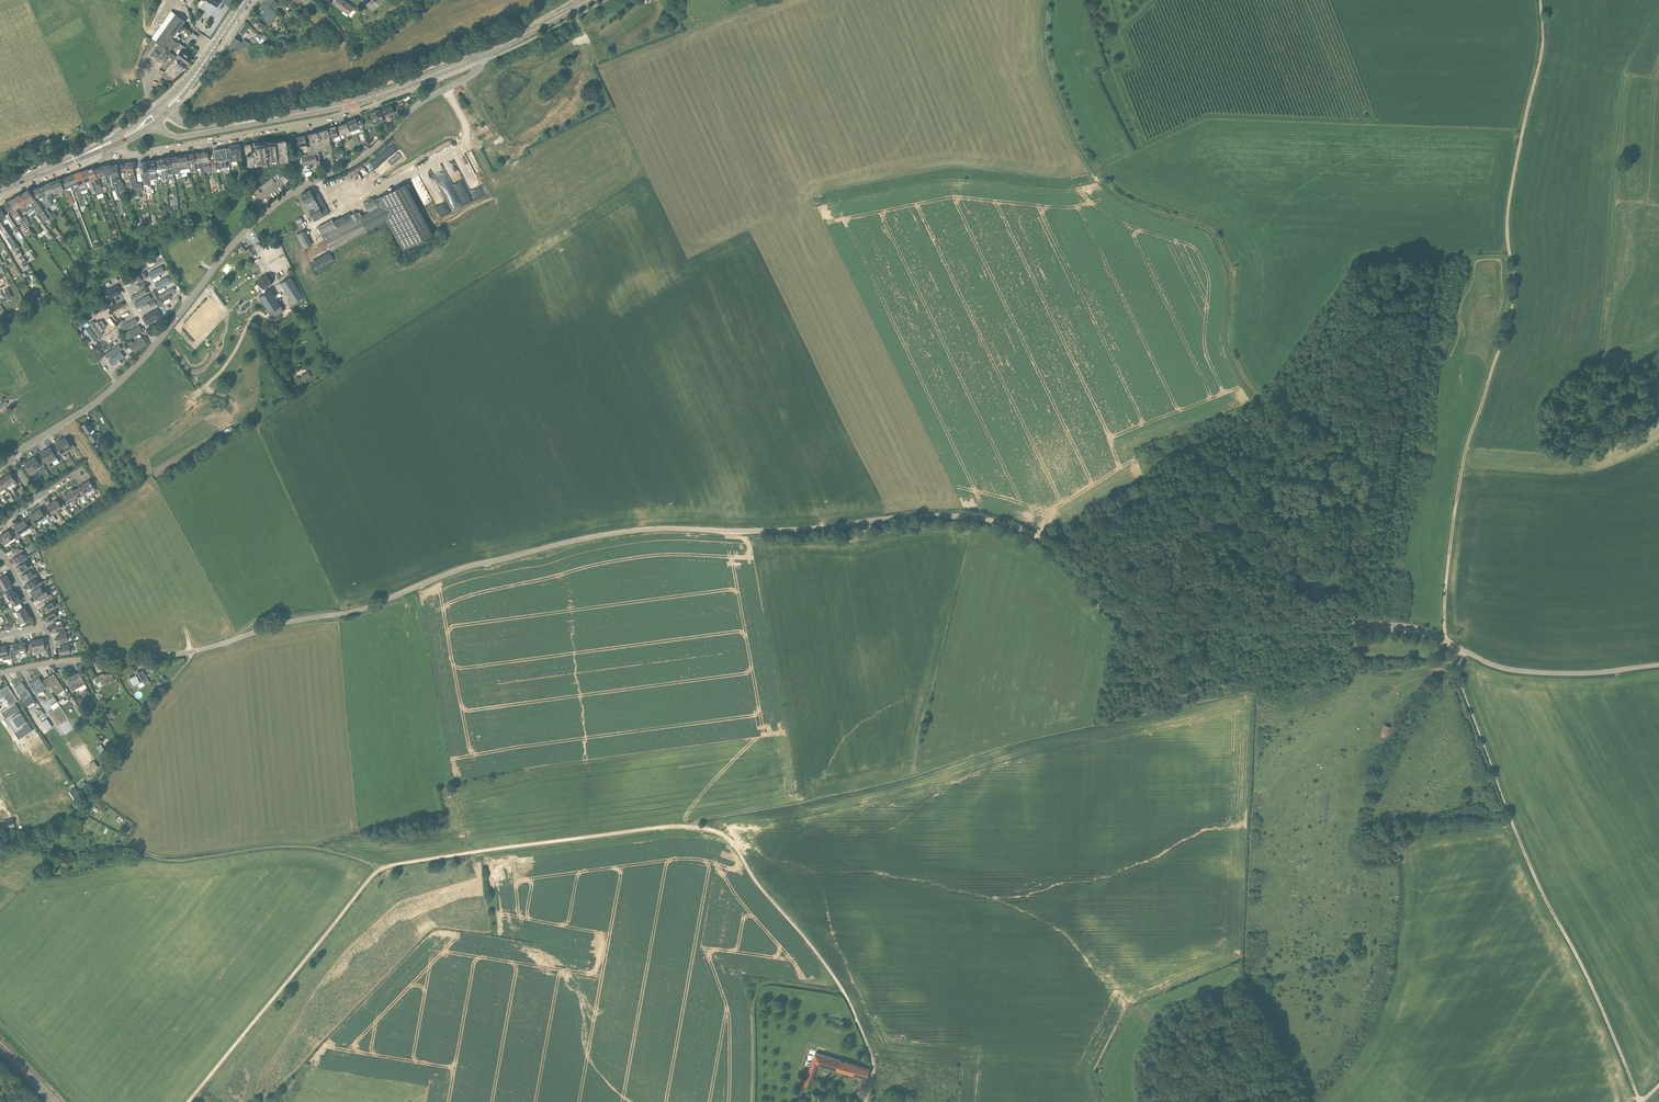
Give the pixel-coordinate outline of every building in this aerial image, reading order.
[(216,0),(204,0),(200,6),(211,14),(219,2),(216,0)] [(274,12),(266,0),(265,0),(258,8),(263,12),(261,14),(268,26),(277,16),(274,12)] [(274,12),(280,6),(276,1),(274,0),(266,0),(274,12)] [(290,1),(292,3),(299,10),(302,7),(299,4),(303,0),(290,0),(290,1)] [(350,12),(354,8),(343,0),(334,0),(332,3),(349,14),(350,12)] [(192,60),(192,57),(182,51),(186,47),(178,41),(180,37),(176,34),(185,21),(175,13),(156,41),(159,43),(165,48),(172,52),(177,56),(188,63),(189,61),(189,62),(189,61),(191,61),(192,60)] [(253,23),(260,30),(265,26),(258,19),(253,23)] [(246,32),(249,28),(245,25),(242,29),(240,32),(244,35),(246,32)] [(263,33),(260,34),(265,41),(268,38),(263,33)] [(265,41),(260,34),(256,38),(260,44),(265,41)] [(229,45),(231,45),(233,47),(235,48),(239,50),(247,47),(251,44),(244,39),(242,42),(235,37),(229,45)] [(157,61),(158,59),(165,48),(159,43),(155,48),(150,56),(157,61)] [(165,48),(158,59),(164,63),(169,56),(172,52),(165,48)] [(185,66),(188,63),(177,56),(175,58),(178,60),(175,64),(183,69),(184,68),(185,69),(186,67),(185,66)] [(385,116),(383,117),(384,120),(383,120),(385,124),(392,120),(390,114),(394,113),(394,112),(398,108),(395,102),(391,105),(381,108),(385,116)] [(374,123),(374,125),(376,124),(375,122),(383,120),(384,120),(383,117),(380,109),(369,113),(372,119),(374,123)] [(369,121),(369,119),(367,114),(361,116),(361,119),(363,128),(374,125),(374,123),(372,119),(369,121)] [(364,129),(363,128),(361,119),(356,120),(356,118),(346,123),(349,131),(350,130),(350,131),(359,128),(360,131),(364,129)] [(340,134),(349,131),(346,123),(338,126),(336,126),(338,135),(340,135),(340,134)] [(374,125),(363,128),(364,129),(364,130),(366,129),(370,138),(369,137),(377,134),(378,135),(380,134),(376,124),(374,125)] [(340,135),(338,135),(336,126),(328,128),(332,141),(341,139),(340,135)] [(331,154),(332,154),(331,144),(328,128),(327,129),(326,129),(320,130),(314,132),(308,134),(312,150),(313,152),(317,151),(319,157),(320,157),(320,156),(331,153),(331,154)] [(361,142),(366,140),(362,133),(358,135),(361,142)] [(307,147),(304,135),(303,136),(303,135),(300,136),(296,137),(300,150),(307,148),(308,154),(313,153),(311,146),(307,147)] [(246,154),(248,164),(249,164),(249,163),(254,162),(254,163),(254,160),(256,160),(257,162),(282,159),(282,160),(288,159),(288,151),(289,151),(289,148),(288,148),(289,150),(287,150),(286,140),(285,140),(285,139),(271,141),(271,142),(265,142),(265,141),(256,142),(256,143),(254,143),(255,144),(251,144),(251,143),(246,143),(246,144),(244,145),(245,155),(246,154)] [(226,148),(227,159),(228,159),(228,162),(241,160),(240,150),(239,144),(229,146),(230,147),(226,148)] [(395,146),(384,152),(387,157),(400,149),(397,145),(395,146)] [(223,167),(220,149),(213,150),(215,160),(217,168),(223,167)] [(342,150),(333,152),(335,158),(343,156),(342,150)] [(206,161),(209,161),(207,151),(200,152),(205,173),(211,172),(210,165),(206,166),(206,161)] [(205,176),(205,173),(200,152),(193,153),(196,168),(201,167),(202,176),(205,176)] [(301,157),(303,164),(315,161),(316,165),(321,164),(318,152),(315,153),(301,157)] [(395,156),(397,161),(405,157),(403,152),(395,156)] [(196,168),(193,153),(187,154),(188,164),(188,166),(189,168),(190,173),(195,172),(194,168),(196,168)] [(178,165),(178,166),(179,166),(180,170),(189,168),(188,166),(188,164),(187,154),(177,156),(178,165)] [(170,157),(170,156),(167,157),(164,158),(168,180),(174,179),(173,174),(173,173),(170,157)] [(177,156),(176,156),(175,156),(174,156),(173,157),(173,156),(170,157),(173,173),(173,174),(180,173),(178,166),(178,165),(177,156)] [(162,180),(168,180),(164,158),(159,158),(159,160),(155,160),(156,170),(161,169),(162,180)] [(156,170),(155,160),(154,159),(150,159),(150,161),(148,161),(148,162),(150,180),(157,179),(156,170)] [(148,162),(146,163),(146,161),(139,162),(140,167),(141,173),(141,174),(141,177),(142,177),(142,182),(143,182),(143,185),(148,184),(148,186),(150,185),(150,184),(151,184),(150,180),(148,162)] [(137,182),(135,175),(133,172),(132,162),(126,163),(127,173),(128,173),(130,179),(131,184),(137,182)] [(126,180),(129,179),(130,179),(128,173),(127,173),(126,163),(119,164),(120,172),(125,172),(126,180)] [(119,176),(118,164),(111,165),(112,177),(112,182),(113,182),(116,181),(117,186),(118,185),(119,191),(124,189),(123,183),(122,184),(122,181),(121,181),(118,179),(117,176),(119,176)] [(112,177),(111,165),(101,166),(109,184),(110,186),(113,185),(113,182),(112,182),(112,177)] [(95,168),(102,186),(109,184),(101,166),(95,168)] [(98,178),(94,168),(94,167),(87,169),(92,179),(92,181),(94,185),(96,191),(95,191),(97,195),(103,193),(100,184),(97,185),(95,181),(94,180),(94,179),(95,179),(98,178)] [(92,179),(87,169),(81,171),(88,188),(90,187),(92,192),(95,191),(96,191),(94,185),(92,181),(92,179)] [(301,177),(312,174),(311,169),(302,172),(301,177)] [(88,188),(81,171),(74,174),(79,188),(81,191),(87,189),(87,188),(88,188)] [(72,190),(74,190),(75,192),(76,192),(80,190),(79,188),(74,174),(67,176),(71,186),(71,187),(72,190)] [(74,204),(67,188),(71,186),(67,176),(60,179),(64,189),(69,201),(71,205),(74,204)] [(55,193),(64,189),(60,179),(50,183),(53,189),(54,192),(55,193)] [(137,182),(131,184),(134,192),(133,192),(135,196),(140,195),(139,193),(143,192),(140,183),(137,184),(137,182)] [(50,201),(51,202),(50,199),(52,198),(50,192),(53,191),(54,193),(55,193),(54,192),(53,189),(50,183),(43,185),(45,193),(47,192),(49,197),(50,201)] [(43,185),(34,189),(37,197),(39,197),(39,198),(41,197),(44,204),(51,202),(50,201),(49,197),(47,192),(45,193),(43,185)] [(49,219),(49,218),(43,210),(34,198),(28,189),(21,194),(34,210),(33,210),(36,215),(39,213),(45,222),(49,219)] [(304,203),(308,210),(312,217),(315,222),(330,214),(327,209),(318,193),(313,195),(310,189),(300,195),(304,203)] [(374,199),(376,202),(366,208),(368,212),(398,196),(393,189),(374,199)] [(31,212),(33,210),(34,210),(21,194),(20,193),(16,196),(22,204),(29,214),(31,212)] [(174,199),(170,200),(171,205),(178,204),(177,195),(173,196),(174,199)] [(22,204),(16,196),(15,197),(9,200),(16,209),(18,207),(23,213),(26,211),(28,214),(29,214),(22,204)] [(3,204),(9,211),(13,216),(14,214),(16,217),(19,214),(16,209),(9,200),(6,202),(4,202),(4,203),(3,204)] [(4,225),(8,223),(12,228),(12,227),(16,233),(19,231),(8,214),(6,216),(1,208),(0,208),(0,219),(4,225)] [(43,210),(49,218),(51,216),(52,215),(46,208),(43,210)] [(368,232),(367,231),(357,211),(351,214),(352,216),(321,233),(322,236),(331,252),(368,232)] [(317,227),(321,233),(352,216),(351,214),(350,213),(333,222),(332,219),(317,227)] [(22,218),(24,221),(28,227),(32,225),(25,216),(22,218)] [(0,229),(12,247),(13,250),(16,248),(15,246),(16,245),(4,225),(0,219),(0,230),(0,229)] [(296,221),(299,228),(300,229),(305,226),(306,226),(304,221),(303,222),(301,219),(296,221)] [(29,229),(23,221),(20,223),(26,231),(29,229)] [(297,233),(304,248),(313,244),(305,229),(297,233)] [(153,257),(158,265),(166,261),(161,253),(153,257)] [(136,266),(139,271),(144,268),(142,263),(136,266)] [(161,266),(148,273),(151,279),(165,272),(161,266)] [(259,286),(263,293),(268,291),(266,288),(272,284),(267,275),(257,281),(260,285),(259,286)] [(167,277),(155,284),(158,290),(170,284),(167,277)] [(290,277),(281,283),(294,304),(303,298),(290,277)] [(124,285),(126,288),(136,283),(134,280),(124,285)] [(105,293),(109,300),(121,292),(117,285),(105,293)] [(173,288),(159,295),(161,299),(175,292),(173,288)] [(133,302),(146,294),(144,290),(131,298),(133,302)] [(272,318),(283,311),(270,290),(259,297),(272,318)] [(151,300),(149,295),(134,303),(136,308),(151,300)] [(123,301),(110,309),(112,312),(125,305),(123,301)] [(157,319),(153,312),(142,317),(146,325),(157,319)] [(137,322),(135,318),(121,326),(123,330),(137,322)] [(99,321),(104,328),(107,326),(105,324),(104,322),(103,320),(102,319),(99,321)] [(89,324),(99,338),(103,335),(93,321),(89,324)] [(83,330),(93,344),(98,340),(88,327),(83,330)] [(147,343),(142,336),(129,346),(135,352),(147,343)] [(105,354),(108,358),(122,348),(119,344),(105,354)] [(121,353),(109,361),(113,368),(125,360),(121,353)] [(309,371),(301,374),(303,380),(312,377),(309,371)] [(85,423),(82,425),(92,442),(98,438),(88,421),(87,422),(86,421),(85,422),(85,423)] [(66,438),(61,441),(68,452),(76,448),(70,439),(67,441),(66,438)] [(55,448),(57,451),(58,454),(61,453),(63,455),(68,452),(61,441),(56,444),(57,447),(55,448)] [(58,454),(57,451),(55,448),(52,450),(50,447),(45,450),(52,462),(57,459),(56,456),(58,454)] [(46,462),(47,465),(52,462),(45,450),(40,453),(42,456),(39,458),(43,464),(46,462)] [(45,466),(43,464),(39,458),(37,460),(35,457),(30,460),(37,471),(45,466)] [(29,476),(37,471),(30,460),(25,463),(27,466),(24,467),(29,476)] [(5,476),(11,484),(14,482),(16,485),(18,484),(10,473),(5,476)] [(0,480),(8,491),(9,490),(7,487),(11,484),(5,476),(0,480)] [(97,491),(89,480),(84,483),(90,491),(93,489),(95,492),(97,491)] [(86,494),(90,491),(84,483),(79,487),(87,498),(88,497),(86,494)] [(74,490),(78,496),(80,498),(83,496),(85,499),(87,498),(79,487),(74,490)] [(68,491),(75,502),(77,501),(75,498),(78,496),(74,490),(73,488),(68,491)] [(68,491),(63,495),(68,503),(72,500),(74,503),(75,502),(68,491)] [(52,502),(59,514),(61,512),(59,509),(62,507),(57,499),(52,502)] [(58,515),(59,514),(52,502),(47,506),(52,514),(56,511),(58,515)] [(35,511),(40,519),(45,516),(50,523),(53,521),(50,517),(46,510),(43,512),(40,508),(35,511)] [(35,523),(40,519),(35,511),(30,515),(33,519),(30,521),(35,528),(37,526),(35,523)] [(35,528),(30,521),(27,523),(24,519),(19,522),(25,530),(30,527),(32,530),(35,528)] [(17,530),(14,532),(19,539),(22,537),(20,534),(25,530),(19,522),(14,526),(17,530)] [(8,530),(3,533),(9,541),(14,538),(16,541),(19,539),(14,532),(11,534),(8,530)] [(4,545),(9,541),(3,533),(0,535),(0,539),(4,545)] [(16,563),(21,560),(25,558),(24,558),(23,555),(25,554),(22,548),(20,550),(16,552),(18,555),(13,557),(16,563)] [(25,558),(21,560),(22,563),(18,566),(21,571),(25,569),(29,567),(29,566),(31,565),(27,557),(24,558),(25,558)] [(26,580),(30,577),(34,575),(36,573),(31,565),(29,566),(29,567),(25,569),(27,571),(22,574),(26,580)] [(1,573),(0,574),(0,585),(1,584),(9,580),(6,574),(3,576),(1,573)] [(34,575),(30,577),(32,580),(27,582),(30,588),(35,585),(41,582),(36,573),(34,575)] [(0,585),(0,590),(2,594),(12,589),(10,586),(12,585),(9,580),(1,584),(0,585)] [(44,587),(41,582),(35,585),(36,588),(32,591),(35,596),(38,595),(43,591),(42,589),(44,587)] [(12,589),(3,594),(7,602),(18,596),(15,591),(14,591),(12,589)] [(46,590),(43,591),(38,595),(41,600),(45,597),(47,600),(53,597),(50,592),(48,593),(46,590)] [(13,606),(15,609),(21,605),(20,602),(21,601),(18,596),(7,602),(10,608),(13,606)] [(47,611),(49,610),(55,606),(53,603),(56,602),(53,597),(47,600),(48,603),(44,606),(47,611)] [(19,617),(27,612),(24,607),(23,608),(21,605),(15,609),(19,617)] [(55,606),(49,610),(50,613),(46,615),(49,621),(55,618),(57,620),(60,618),(61,617),(61,616),(58,611),(58,612),(57,610),(61,608),(59,605),(55,607),(55,606)] [(26,621),(26,620),(30,618),(27,612),(19,617),(16,619),(19,623),(20,623),(20,625),(21,626),(25,624),(26,622),(26,621)] [(52,625),(53,631),(64,629),(63,626),(66,625),(65,619),(55,621),(56,624),(52,625)] [(60,636),(56,637),(57,643),(68,641),(68,637),(71,636),(69,630),(59,632),(60,636)] [(37,639),(40,653),(44,652),(45,651),(44,648),(48,648),(47,640),(44,641),(43,638),(38,639),(37,639)] [(28,644),(30,651),(34,650),(34,653),(36,654),(40,653),(37,639),(31,640),(32,643),(28,644)] [(21,656),(18,642),(18,643),(13,644),(13,647),(10,647),(12,658),(13,662),(16,661),(15,658),(21,656)] [(19,642),(18,642),(21,656),(31,655),(30,651),(28,644),(25,644),(25,642),(19,643),(19,642)] [(60,655),(71,652),(70,649),(73,648),(72,642),(62,644),(62,648),(59,648),(60,655)] [(0,646),(3,660),(12,658),(10,647),(7,648),(6,645),(1,646),(0,646)] [(136,674),(129,678),(134,687),(140,683),(140,682),(142,681),(143,683),(144,682),(145,684),(149,682),(143,670),(138,673),(138,674),(137,675),(136,674)] [(79,672),(75,674),(75,675),(67,680),(69,686),(71,685),(74,690),(85,684),(79,672)] [(102,673),(93,678),(96,683),(101,680),(103,685),(110,682),(111,683),(115,680),(111,672),(105,675),(104,674),(103,673),(102,673)] [(54,674),(50,676),(60,692),(64,689),(54,674)] [(165,683),(167,679),(161,675),(158,678),(165,683)] [(50,676),(44,680),(43,680),(51,692),(54,690),(56,694),(60,692),(50,676)] [(30,683),(36,694),(45,688),(39,677),(30,683)] [(23,701),(26,706),(34,701),(32,697),(27,690),(22,682),(15,686),(20,694),(19,694),(23,701)] [(7,700),(10,705),(15,703),(17,701),(7,685),(3,688),(3,689),(2,690),(0,688),(0,696),(4,702),(7,700)] [(63,698),(57,702),(60,705),(61,707),(70,701),(68,699),(65,701),(63,698)] [(33,730),(15,703),(1,711),(19,739),(33,730)] [(74,728),(61,707),(60,705),(48,713),(57,726),(59,725),(65,734),(74,728)] [(1390,727),(1384,725),(1382,732),(1388,734),(1390,727)] [(108,755),(106,751),(101,744),(96,747),(99,752),(103,758),(108,755)] [(95,760),(89,763),(92,769),(98,767),(95,760)] [(70,790),(74,797),(80,794),(76,787),(70,790)] [(13,819),(3,823),(4,826),(5,830),(16,827),(13,819)] [(815,1053),(807,1077),(812,1079),(818,1064),(837,1069),(840,1060),(815,1053)] [(867,1079),(868,1075),(870,1069),(846,1062),(845,1062),(841,1061),(841,1060),(840,1060),(837,1069),(867,1079)] [(809,1087),(812,1079),(807,1077),(804,1086),(809,1087)]
